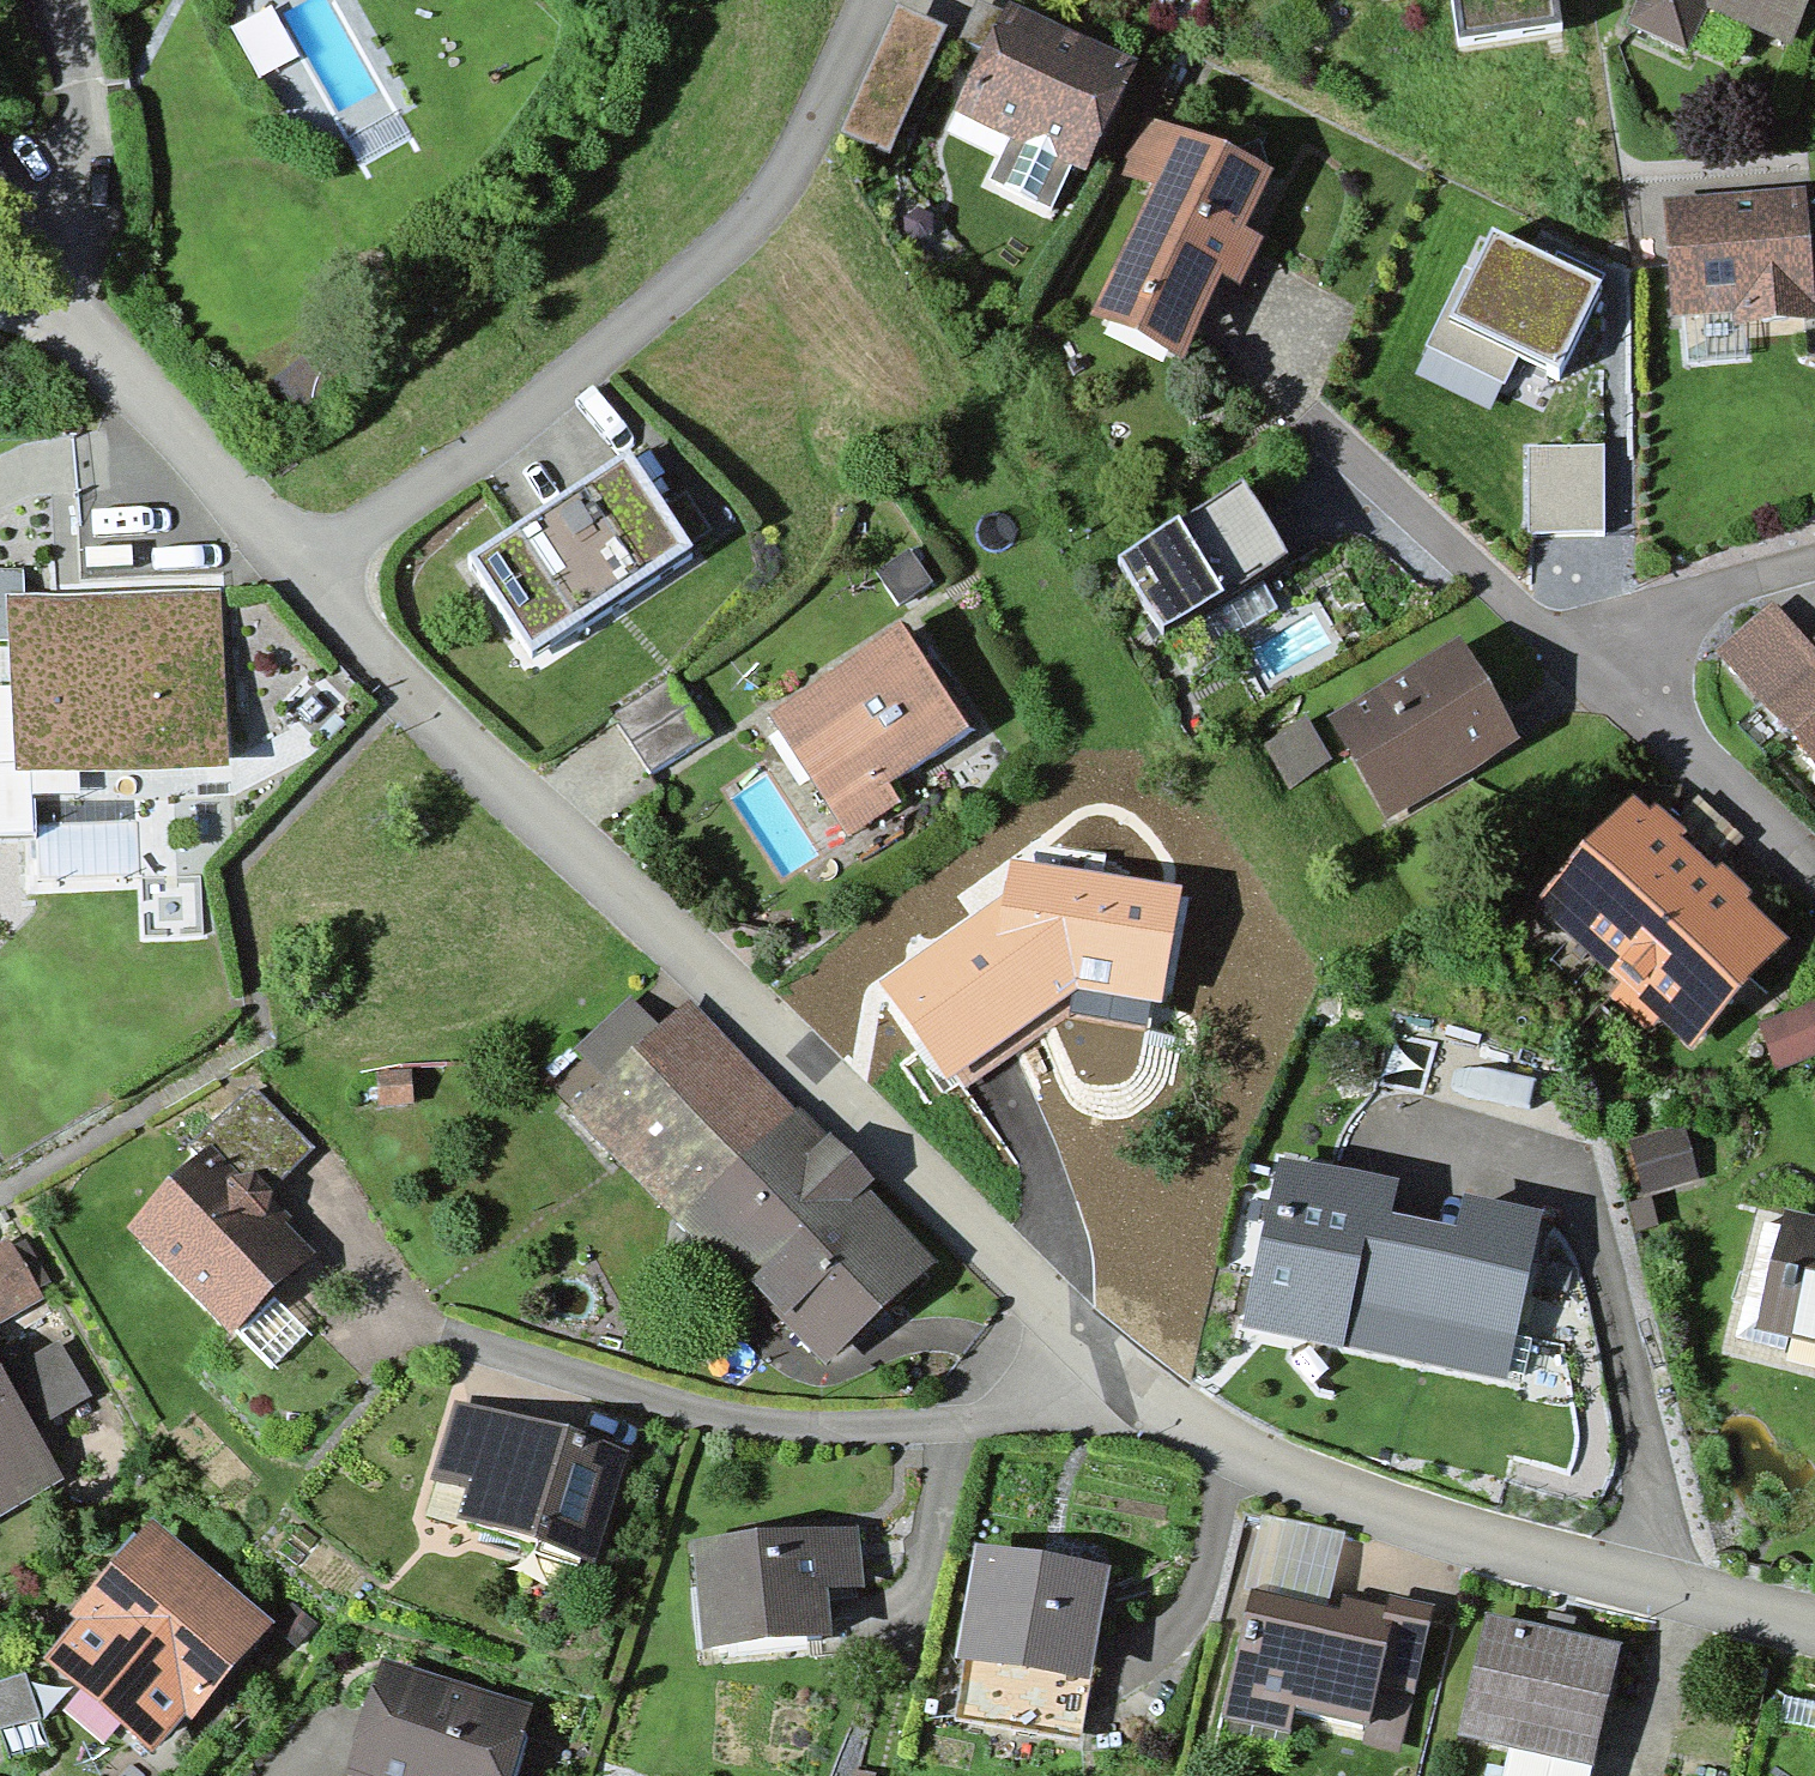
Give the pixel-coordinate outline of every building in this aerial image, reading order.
[(983,48),(1000,13),(972,0),(917,0),(910,15),(983,48)] [(1462,33),(1557,20),(1554,0),(1459,0),(1462,33)] [(1629,15),(1682,40),(1700,0),(1636,0),(1629,15)] [(1782,33),(1797,0),(1712,0),(1782,33)] [(1131,60),(1005,2),(983,48),(955,109),(1013,135),(992,181),(1046,206),(1068,158),(1082,165),(1131,60)] [(1257,172),(1145,125),(1126,170),(1155,182),(1097,319),(1180,354),(1213,276),(1238,286),(1258,238),(1233,228),(1257,172)] [(1805,191),(1673,201),(1664,202),(1673,316),(1744,311),(1745,322),(1814,317),(1812,280),(1805,195),(1805,191)] [(1805,195),(1812,280),(1814,280),(1814,194),(1805,195)] [(1599,311),(1497,260),(1456,340),(1558,391),(1599,311)] [(307,352),(263,386),(291,423),(336,390),(307,352)] [(683,550),(621,457),(467,560),(530,652),(683,550)] [(1238,487),(1119,560),(1162,629),(1281,556),(1238,487)] [(912,552),(874,575),(893,606),(931,583),(912,552)] [(214,595),(5,602),(11,771),(220,764),(214,595)] [(1802,653),(1772,616),(1727,652),(1814,759),(1814,642),(1802,653)] [(957,727),(894,635),(775,715),(851,827),(888,802),(875,782),(957,727)] [(1509,740),(1454,648),(1333,721),(1388,813),(1509,740)] [(666,676),(608,715),(647,773),(705,735),(666,676)] [(1306,722),(1262,747),(1285,788),(1329,764),(1306,722)] [(1779,944),(1632,809),(1543,905),(1690,1040),(1779,944)] [(1003,895),(879,984),(948,1082),(1075,991),(1159,1001),(1183,886),(1011,858),(1003,895)] [(1777,1069),(1814,1056),(1814,1005),(1814,1002),(1760,1021),(1777,1069)] [(926,1260),(685,1009),(581,1109),(822,1360),(926,1260)] [(376,1072),(377,1107),(410,1106),(410,1071),(376,1072)] [(198,1138),(257,1195),(309,1143),(250,1085),(198,1138)] [(1687,1123),(1628,1140),(1644,1194),(1703,1177),(1687,1123)] [(301,1251),(204,1156),(129,1232),(226,1327),(301,1251)] [(1386,1189),(1280,1168),(1249,1322),(1502,1373),(1533,1220),(1465,1206),(1458,1244),(1378,1228),(1386,1189)] [(1788,1220),(1762,1325),(1814,1337),(1814,1226),(1788,1220)] [(0,1242),(0,1318),(38,1295),(5,1239),(0,1242)] [(0,1371),(0,1381),(28,1429),(86,1395),(53,1340),(0,1371)] [(60,1483),(0,1381),(0,1519),(60,1483)] [(618,1454),(456,1407),(426,1507),(589,1554),(618,1454)] [(258,1625),(148,1531),(39,1657),(150,1751),(258,1625)] [(851,1536),(697,1548),(705,1644),(821,1635),(817,1588),(854,1585),(851,1536)] [(1090,1578),(981,1558),(965,1651),(1073,1670),(1090,1578)] [(1381,1618),(1251,1593),(1227,1718),(1284,1729),(1288,1704),(1361,1719),(1381,1618)] [(1612,1650),(1490,1623),(1465,1733),(1587,1760),(1612,1650)] [(378,1668),(348,1769),(372,1775),(502,1775),(521,1711),(378,1668)]
